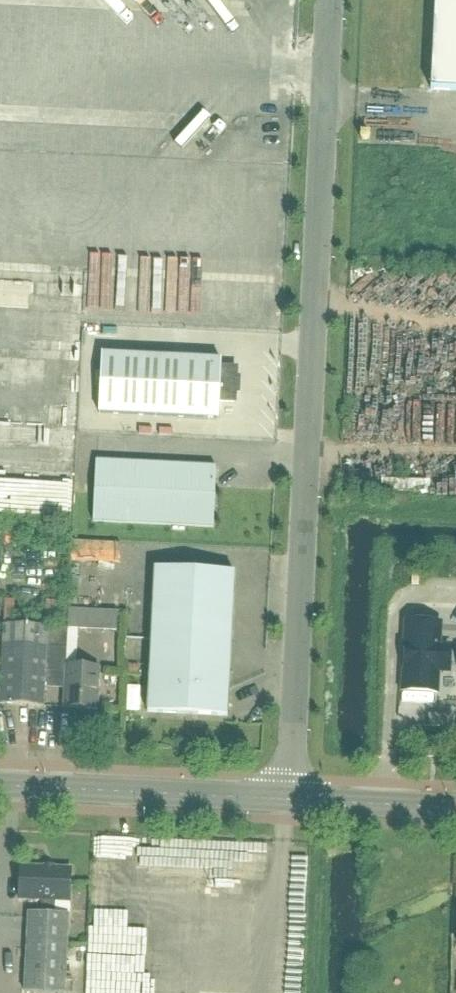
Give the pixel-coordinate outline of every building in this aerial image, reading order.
[(430,90),(455,91),(455,0),(435,0),(430,90)] [(10,248),(0,249),(0,299),(12,299),(10,248)] [(20,333),(75,334),(76,316),(21,315),(20,333)] [(102,355),(99,414),(218,420),(219,402),(235,403),(236,370),(220,369),(221,361),(102,355)] [(96,462),(93,522),(213,528),(216,468),(96,462)] [(75,536),(75,557),(120,558),(121,538),(75,536)] [(155,569),(148,713),(227,717),(235,573),(155,569)] [(48,628),(4,626),(0,693),(0,706),(43,708),(45,672),(65,673),(63,709),(97,711),(99,669),(66,667),(67,649),(68,629),(48,628)] [(406,703),(439,705),(444,629),(411,628),(406,703)] [(450,716),(444,716),(429,715),(428,727),(449,728),(450,716)] [(50,739),(52,723),(37,722),(35,738),(50,739)] [(55,914),(56,902),(69,903),(71,869),(21,866),(19,901),(42,902),(41,914),(29,913),(24,992),(65,992),(69,915),(55,914)] [(152,932),(164,932),(166,888),(154,887),(152,932)] [(203,890),(204,911),(215,910),(214,890),(203,890)] [(98,912),(99,924),(113,923),(112,911),(98,912)] [(107,951),(131,949),(130,935),(106,936),(107,951)] [(94,992),(119,992),(119,982),(124,981),(123,961),(93,962),(94,992)] [(142,969),(142,991),(165,991),(165,969),(142,969)]
